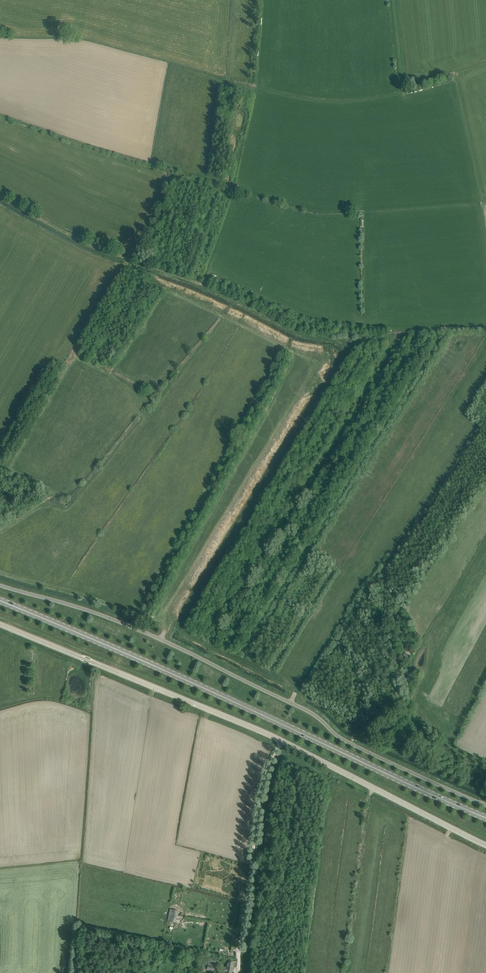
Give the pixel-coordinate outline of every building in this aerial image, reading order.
[(178,911),(170,909),(167,921),(175,923),(178,911)] [(234,963),(227,961),(226,967),(224,967),(223,972),(225,972),(232,972),(234,963)]
